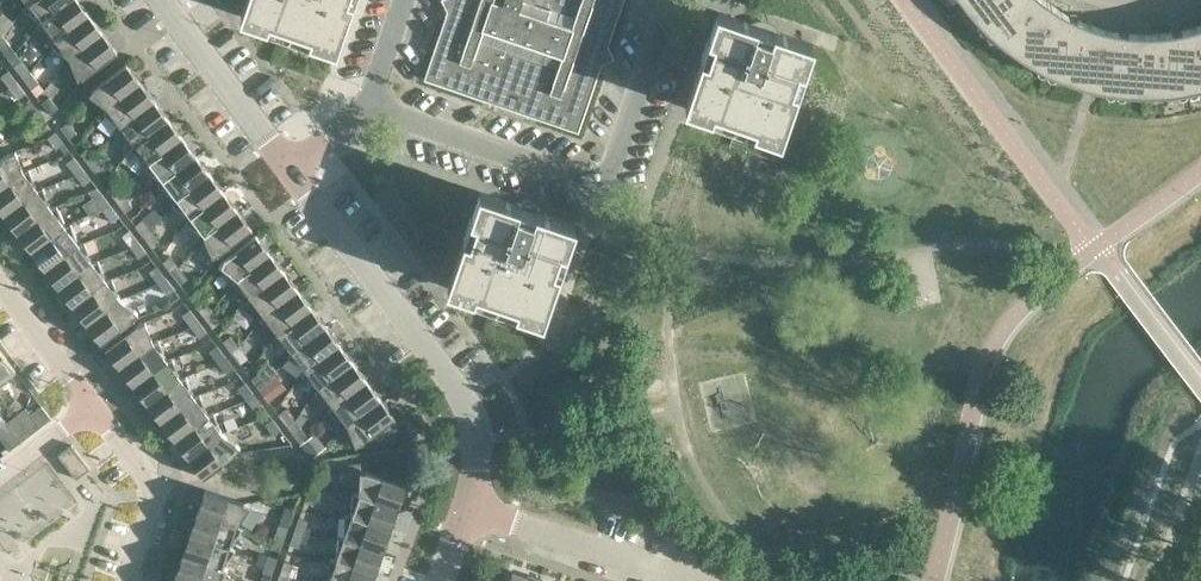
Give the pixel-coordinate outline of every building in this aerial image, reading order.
[(28,3),(27,3),(24,7),(41,21),(42,21),(70,0),(32,0),(28,3)] [(78,0),(70,0),(42,21),(41,21),(38,26),(55,39),(56,40),(89,14),(78,0)] [(336,47),(353,0),(247,0),(242,15),(273,25),(276,19),(310,30),(308,37),(336,47)] [(447,11),(446,15),(424,78),(424,79),(578,131),(579,131),(602,63),(614,57),(608,45),(624,0),(442,0),(447,11)] [(963,3),(979,22),(984,17),(999,32),(995,37),(1015,53),(1037,66),(1040,60),(1059,70),(1056,76),(1082,85),(1101,90),(1115,92),(1126,93),(1152,94),(1177,92),(1176,86),(1197,82),(1198,88),(1200,87),(1200,25),(1182,30),(1172,32),(1150,34),(1129,33),(1116,31),(1099,27),(1077,19),(1068,15),(1050,4),(1045,0),(961,0),(963,3)] [(751,128),(780,138),(803,73),(796,70),(802,52),(809,55),(813,43),(774,30),(772,37),(754,31),(756,24),(718,11),(714,22),(721,24),(715,42),(708,40),(685,106),(717,117),(719,110),(754,122),(751,128)] [(103,32),(89,14),(56,40),(55,39),(51,44),(69,58),(103,32)] [(117,52),(103,32),(69,58),(78,79),(85,76),(117,52)] [(3,35),(0,37),(0,47),(4,52),(11,46),(3,35)] [(14,66),(23,77),(30,71),(22,60),(14,66)] [(89,94),(107,107),(107,108),(141,82),(126,63),(94,87),(89,94)] [(1,76),(10,87),(17,82),(8,70),(1,76)] [(39,83),(30,71),(23,77),(31,88),(39,83)] [(26,93),(17,82),(10,87),(18,99),(26,93)] [(155,100),(141,82),(107,108),(107,107),(103,112),(121,126),(155,100)] [(50,114),(58,108),(49,96),(42,102),(50,114)] [(168,119),(155,100),(121,126),(117,130),(134,144),(135,144),(168,119)] [(37,124),(45,118),(36,107),(29,112),(37,124)] [(182,137),(168,119),(135,144),(134,144),(122,160),(140,174),(145,167),(148,162),(149,162),(182,137)] [(68,121),(61,127),(69,138),(77,133),(68,121)] [(56,148),(64,143),(55,131),(48,137),(56,148)] [(196,155),(182,137),(149,162),(148,162),(145,167),(162,180),(163,181),(196,155)] [(88,147),(80,152),(89,164),(96,158),(88,147)] [(24,171),(16,150),(8,153),(0,159),(0,189),(24,171)] [(210,173),(196,155),(163,181),(162,180),(158,185),(176,198),(176,199),(210,173)] [(67,162),(75,174),(83,168),(74,157),(67,162)] [(105,169),(96,158),(89,164),(97,175),(105,169)] [(91,179),(83,168),(75,174),(84,185),(91,179)] [(24,171),(0,189),(0,209),(4,215),(38,190),(38,189),(29,169),(24,171)] [(224,192),(210,173),(176,199),(176,198),(172,203),(190,217),(224,192)] [(115,183),(108,189),(116,200),(124,194),(115,183)] [(43,187),(38,189),(38,190),(4,215),(18,233),(52,208),(52,207),(43,187)] [(514,309),(543,319),(565,253),(558,250),(565,232),(571,235),(575,223),(537,210),(534,217),(516,211),(519,204),(480,191),(476,202),(483,205),(477,223),(470,220),(448,286),(479,297),(482,290),(516,302),(514,309)] [(238,210),(224,192),(190,217),(186,221),(204,235),(238,210)] [(94,199),(103,210),(111,205),(102,193),(94,199)] [(133,206),(124,194),(116,200),(125,212),(133,206)] [(57,205),(52,207),(52,208),(18,233),(32,251),(66,226),(65,225),(57,205)] [(119,216),(111,205),(103,210),(112,222),(119,216)] [(252,229),(238,210),(204,235),(213,256),(220,254),(252,229)] [(143,219),(135,225),(144,236),(151,230),(143,219)] [(71,223),(65,225),(66,226),(32,251),(46,269),(79,244),(71,223)] [(122,235),(130,246),(138,241),(129,229),(122,235)] [(160,242),(151,230),(144,236),(152,248),(160,242)] [(270,253),(256,234),(224,258),(219,265),(236,278),(237,279),(270,253)] [(85,241),(79,244),(46,269),(60,288),(93,262),(85,241)] [(147,252),(138,241),(130,246),(139,258),(147,252)] [(284,271),(270,253),(237,279),(236,278),(233,283),(250,296),(251,297),(284,271)] [(170,256),(163,261),(171,273),(179,267),(170,256)] [(98,260),(93,262),(60,288),(73,306),(107,281),(107,280),(98,260)] [(150,271),(158,283),(166,277),(157,266),(150,271)] [(188,278),(179,267),(171,273),(180,284),(188,278)] [(298,289),(284,271),(251,297),(250,296),(246,301),(264,315),(298,289)] [(174,288),(166,277),(158,283),(167,294),(174,288)] [(112,278),(107,280),(107,281),(73,306),(87,324),(121,299),(112,278)] [(312,308),(298,289),(264,315),(260,319),(278,333),(312,308)] [(139,313),(121,299),(87,324),(102,343),(134,319),(139,313)] [(195,304),(204,316),(212,310),(203,299),(195,304)] [(326,326),(312,308),(278,333),(274,337),(292,351),(326,326)] [(182,315),(191,326),(199,320),(190,309),(182,315)] [(220,322),(212,310),(204,316),(213,327),(220,322)] [(207,332),(199,320),(191,326),(200,338),(207,332)] [(153,341),(145,321),(137,324),(105,348),(120,367),(154,342),(153,341)] [(339,344),(326,326),(292,351),(288,356),(305,369),(306,370),(339,344)] [(223,341),(232,352),(239,347),(231,335),(223,341)] [(159,339),(153,341),(154,342),(120,367),(134,385),(167,360),(167,359),(159,339)] [(353,362),(339,344),(306,370),(305,369),(302,374),(319,387),(320,388),(353,362)] [(210,351),(218,362),(226,357),(217,345),(210,351)] [(248,358),(239,347),(232,352),(240,364),(248,358)] [(0,349),(0,381),(15,370),(0,349)] [(173,357),(167,359),(167,360),(134,385),(148,404),(181,378),(173,357)] [(235,368),(226,357),(218,362),(227,374),(235,368)] [(367,380),(353,362),(320,388),(319,387),(315,392),(333,405),(333,406),(367,380)] [(251,378),(260,389),(267,383),(259,372),(251,378)] [(186,375),(181,378),(148,404),(161,422),(195,397),(195,396),(186,375)] [(381,399),(367,380),(333,406),(333,405),(329,410),(347,424),(381,399)] [(238,388),(246,399),(254,393),(245,382),(238,388)] [(276,395),(267,383),(260,389),(268,401),(276,395)] [(263,405),(254,393),(246,399),(255,411),(263,405)] [(200,394),(195,396),(195,397),(161,422),(175,440),(209,415),(209,414),(200,394)] [(402,426),(381,399),(347,424),(356,445),(363,442),(376,432),(383,440),(402,426)] [(25,408),(16,415),(30,435),(52,418),(42,405),(30,414),(25,408)] [(279,414),(287,426),(295,420),(286,408),(279,414)] [(214,412),(209,414),(209,415),(175,440),(189,458),(223,433),(214,412)] [(0,421),(0,437),(10,450),(30,435),(16,415),(8,421),(5,417),(0,421)] [(274,436),(282,430),(273,418),(265,424),(274,436)] [(292,431),(301,443),(308,437),(300,426),(292,431)] [(312,457),(326,446),(315,432),(308,437),(301,443),(312,457)] [(241,447),(223,433),(189,458),(204,477),(236,453),(241,447)] [(409,436),(399,444),(401,446),(415,444),(409,436)] [(58,455),(76,478),(90,468),(72,444),(58,455)] [(360,471),(359,493),(359,494),(399,507),(410,475),(396,470),(393,480),(368,472),(360,471)] [(309,487),(305,501),(314,504),(318,490),(309,487)] [(243,502),(206,489),(198,511),(237,525),(238,525),(250,507),(243,502)] [(353,493),(351,515),(351,516),(391,529),(399,507),(359,494),(359,493),(353,493)] [(237,525),(198,511),(190,533),(230,547),(230,546),(243,528),(238,525),(237,525)] [(345,514),(344,537),(384,551),(391,529),(351,516),(351,515),(345,514)] [(299,517),(295,531),(304,534),(308,520),(299,517)] [(279,525),(274,539),(283,542),(288,528),(279,525)] [(304,534),(295,531),(290,544),(299,547),(304,534)] [(230,547),(190,533),(183,555),(222,569),(223,568),(235,550),(230,546),(230,547)] [(338,536),(336,558),(336,559),(376,572),(384,551),(344,537),(338,536)] [(183,555),(175,576),(189,580),(221,580),(228,571),(223,568),(222,569),(183,555)] [(269,555),(264,569),(273,572),(278,558),(269,555)] [(329,580),(331,580),(373,580),(376,572),(336,559),(336,558),(330,558),(329,580)] [(284,561),(280,574),(289,577),(293,564),(284,561)] [(264,569),(260,580),(270,580),(273,572),(264,569)] [(512,572),(509,580),(537,580),(538,580),(512,572)]
